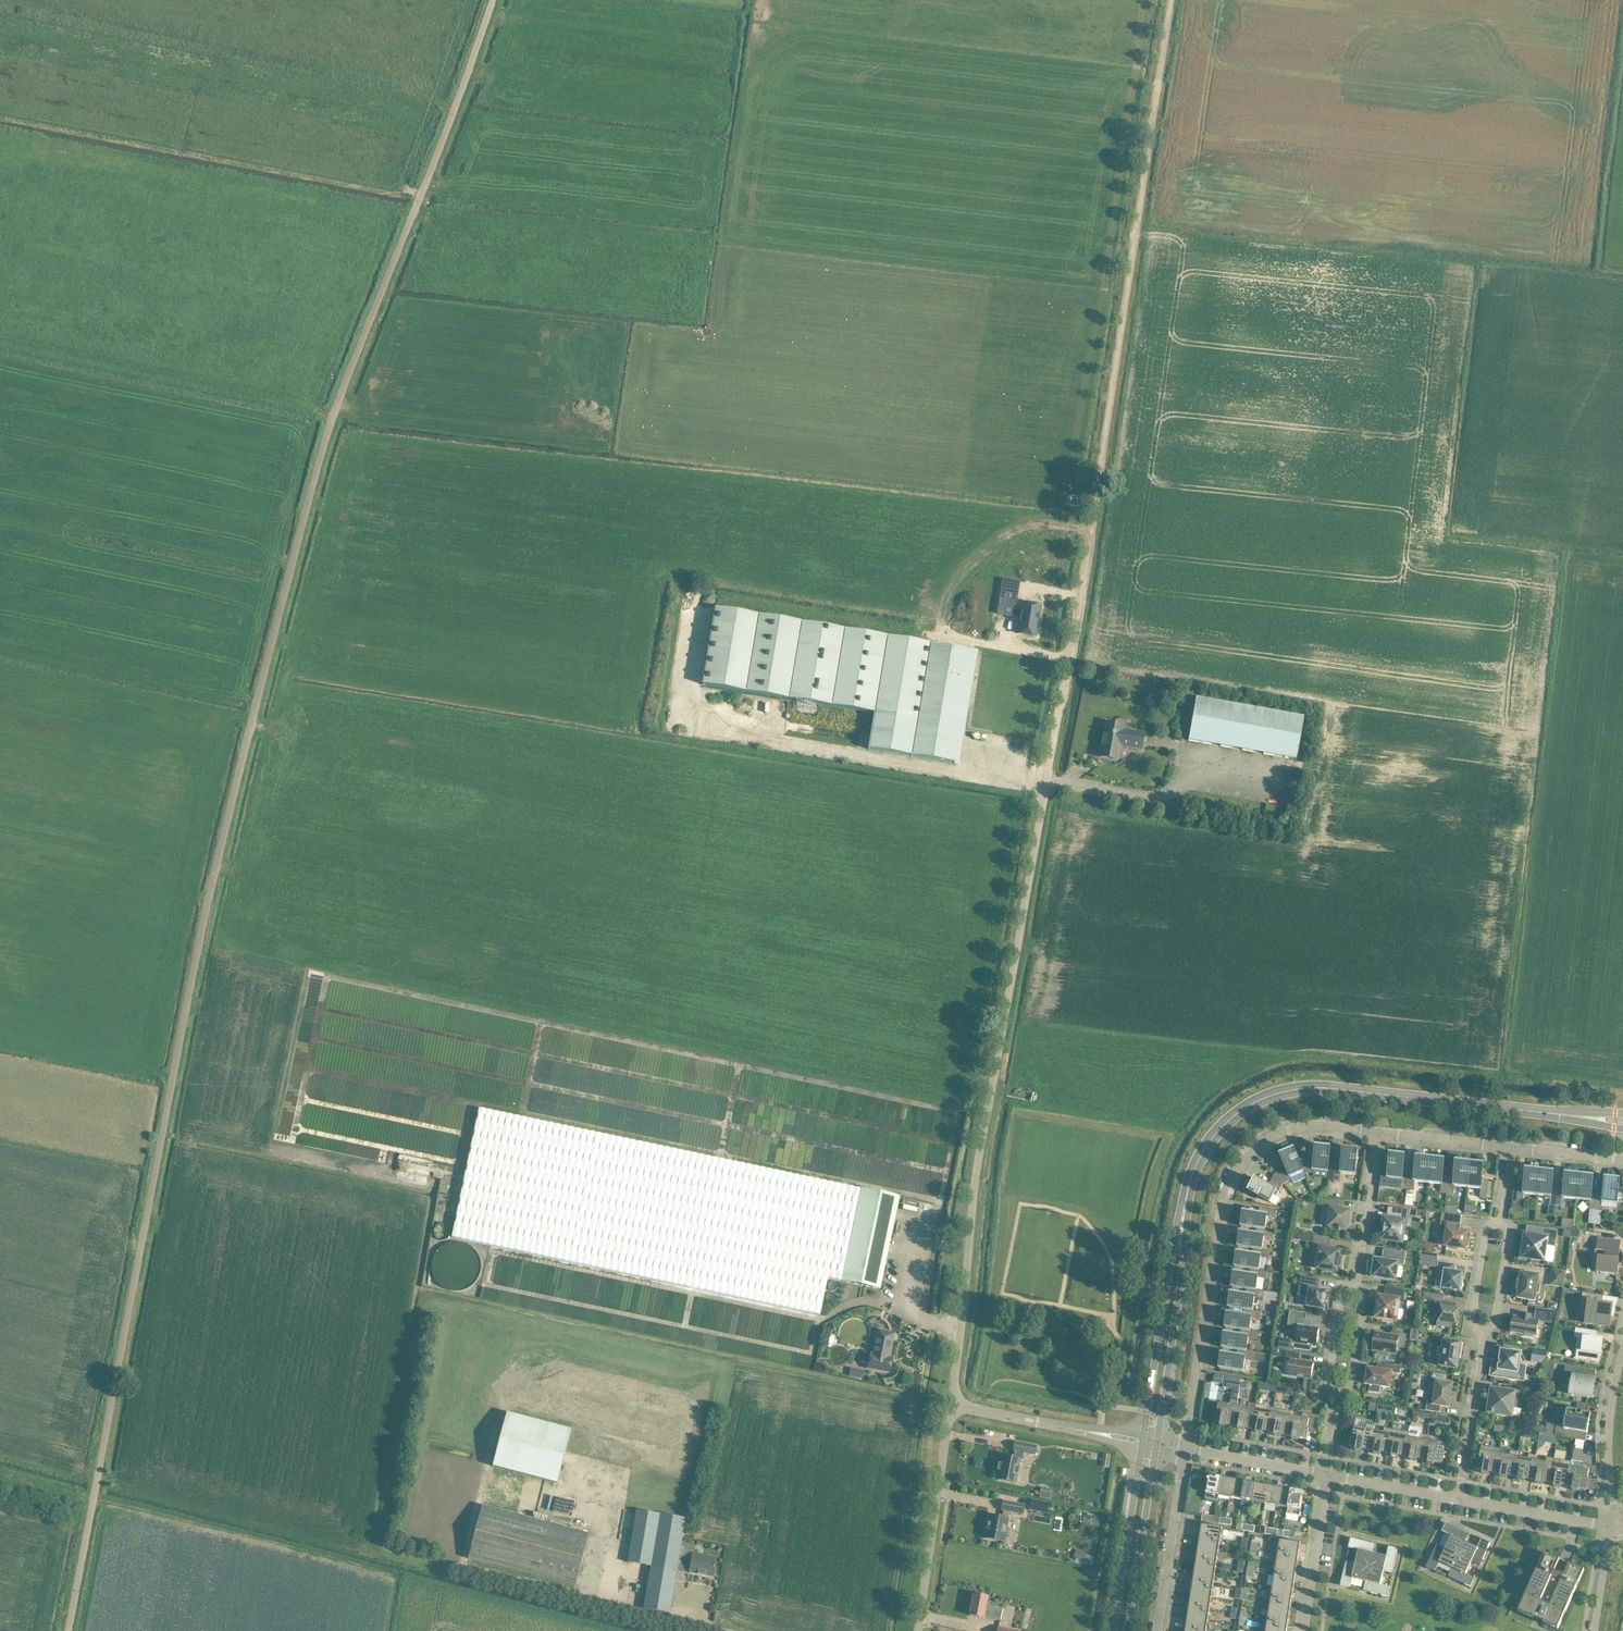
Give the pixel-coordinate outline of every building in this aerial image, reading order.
[(555,278),(555,290),(563,290),(563,285),(569,285),(569,277),(555,278)] [(534,295),(542,296),(542,286),(534,286),(534,295)] [(1003,580),(997,614),(1014,617),(1014,616),(1021,617),(1018,634),(1036,637),(1041,607),(1023,604),(1022,612),(1015,611),(1020,583),(1003,580)] [(967,703),(969,703),(973,682),(968,682),(973,652),(715,609),(703,685),(874,714),(868,749),(955,764),(961,728),(965,728),(969,708),(966,707),(967,703)] [(1303,718),(1196,698),(1188,741),(1296,760),(1303,718)] [(1105,724),(1101,747),(1103,747),(1102,754),(1100,754),(1099,757),(1118,761),(1121,745),(1125,746),(1125,748),(1141,750),(1144,733),(1123,730),(1124,727),(1105,724)] [(1145,729),(1145,737),(1153,738),(1153,730),(1145,729)] [(861,1190),(724,1161),(479,1109),(452,1238),(820,1315),(828,1278),(842,1281),(861,1190)] [(1307,1161),(1300,1164),(1303,1172),(1304,1175),(1308,1173),(1314,1174),(1314,1171),(1328,1172),(1331,1149),(1316,1147),(1315,1161),(1307,1161)] [(1358,1151),(1344,1149),(1342,1164),(1335,1163),(1333,1181),(1341,1182),(1342,1173),(1355,1175),(1358,1151)] [(1287,1169),(1275,1174),(1284,1184),(1292,1180),(1293,1183),(1305,1178),(1304,1175),(1303,1172),(1300,1164),(1294,1150),(1281,1155),(1287,1169)] [(1400,1189),(1407,1190),(1409,1172),(1403,1171),(1405,1156),(1391,1155),(1388,1179),(1401,1180),(1400,1189)] [(1428,1183),(1431,1159),(1417,1158),(1415,1172),(1409,1172),(1407,1190),(1414,1190),(1415,1182),(1428,1183)] [(1444,1161),(1431,1159),(1428,1183),(1441,1185),(1440,1193),(1447,1194),(1449,1176),(1443,1176),(1444,1161)] [(1468,1188),(1470,1164),(1457,1162),(1455,1177),(1449,1176),(1447,1194),(1454,1195),(1455,1186),(1468,1188)] [(1484,1165),(1470,1164),(1468,1188),(1481,1189),(1480,1198),(1487,1198),(1489,1181),(1482,1180),(1484,1165)] [(1537,1195),(1540,1172),(1526,1170),(1525,1185),(1518,1184),(1516,1202),(1523,1203),(1524,1194),(1537,1195)] [(1556,1206),(1558,1188),(1552,1188),(1554,1173),(1540,1172),(1537,1195),(1545,1196),(1545,1199),(1550,1200),(1549,1206),(1556,1206)] [(1279,1192),(1284,1184),(1275,1174),(1269,1186),(1256,1179),(1249,1192),(1270,1203),(1276,1191),(1279,1192)] [(1577,1200),(1580,1176),(1566,1175),(1564,1189),(1558,1188),(1556,1206),(1563,1207),(1564,1198),(1577,1200)] [(1596,1211),(1598,1193),(1592,1192),(1593,1178),(1580,1176),(1577,1200),(1586,1201),(1586,1204),(1590,1204),(1589,1210),(1596,1211)] [(1619,1187),(1620,1181),(1606,1179),(1604,1194),(1598,1193),(1596,1211),(1603,1212),(1604,1203),(1617,1204),(1618,1198),(1622,1199),(1622,1188),(1619,1187)] [(899,1198),(861,1190),(842,1281),(880,1289),(899,1198)] [(1340,1210),(1342,1202),(1326,1200),(1325,1208),(1331,1209),(1328,1227),(1330,1227),(1330,1229),(1341,1231),(1341,1229),(1347,1230),(1350,1211),(1340,1210)] [(1242,1226),(1256,1229),(1256,1228),(1265,1230),(1265,1229),(1267,1217),(1276,1218),(1277,1210),(1259,1208),(1258,1215),(1244,1212),(1242,1226)] [(1402,1243),(1404,1228),(1406,1228),(1406,1229),(1407,1230),(1410,1209),(1393,1208),(1394,1209),(1393,1220),(1385,1219),(1382,1239),(1402,1243)] [(1462,1215),(1442,1213),(1440,1229),(1441,1229),(1440,1233),(1443,1237),(1447,1237),(1445,1246),(1465,1249),(1466,1247),(1467,1247),(1468,1246),(1469,1242),(1468,1241),(1467,1241),(1468,1233),(1456,1231),(1457,1223),(1461,1224),(1462,1215)] [(1274,1231),(1265,1229),(1265,1230),(1256,1228),(1256,1229),(1255,1235),(1241,1233),(1238,1247),(1253,1249),(1262,1250),(1264,1237),(1273,1238),(1274,1231)] [(1545,1262),(1547,1242),(1556,1243),(1557,1232),(1534,1228),(1533,1236),(1525,1235),(1523,1244),(1524,1244),(1523,1245),(1521,1247),(1519,1260),(1529,1261),(1529,1259),(1545,1262)] [(1573,1230),(1572,1237),(1582,1238),(1583,1231),(1573,1230)] [(1622,1261),(1622,1255),(1622,1253),(1619,1252),(1620,1242),(1599,1239),(1597,1250),(1596,1250),(1595,1258),(1599,1258),(1597,1272),(1617,1274),(1619,1261),(1622,1261)] [(1320,1248),(1317,1269),(1337,1272),(1338,1267),(1341,1268),(1343,1257),(1340,1256),(1341,1251),(1320,1248)] [(1271,1251),(1262,1250),(1253,1249),(1252,1255),(1237,1253),(1235,1267),(1250,1269),(1259,1270),(1261,1257),(1270,1259),(1271,1251)] [(1400,1265),(1404,1266),(1406,1253),(1384,1249),(1383,1258),(1385,1258),(1385,1261),(1375,1260),(1375,1264),(1373,1264),(1372,1265),(1371,1267),(1371,1269),(1371,1271),(1372,1273),(1373,1273),(1373,1277),(1395,1280),(1398,1264),(1400,1264),(1400,1265)] [(1436,1268),(1438,1254),(1422,1252),(1420,1265),(1436,1268)] [(1447,1289),(1446,1295),(1451,1296),(1452,1290),(1460,1291),(1460,1289),(1462,1288),(1463,1284),(1461,1282),(1463,1274),(1454,1272),(1456,1265),(1439,1263),(1437,1279),(1444,1280),(1443,1288),(1447,1289)] [(1268,1271),(1259,1270),(1250,1269),(1249,1275),(1234,1273),(1232,1287),(1247,1290),(1247,1289),(1256,1291),(1256,1290),(1258,1278),(1266,1279),(1268,1271)] [(1550,1285),(1563,1287),(1565,1272),(1552,1270),(1550,1285)] [(1519,1282),(1519,1283),(1519,1288),(1518,1288),(1518,1289),(1519,1289),(1518,1298),(1535,1301),(1536,1293),(1539,1293),(1541,1284),(1538,1284),(1539,1276),(1522,1273),(1520,1282),(1519,1282)] [(1319,1291),(1320,1279),(1301,1276),(1298,1296),(1309,1297),(1307,1306),(1325,1309),(1326,1302),(1328,1301),(1328,1295),(1327,1294),(1327,1292),(1319,1291)] [(1258,1303),(1259,1298),(1263,1299),(1265,1291),(1256,1290),(1256,1291),(1247,1289),(1247,1290),(1246,1296),(1231,1293),(1229,1307),(1244,1310),(1244,1309),(1253,1311),(1253,1310),(1254,1304),(1256,1304),(1258,1303)] [(1387,1290),(1386,1298),(1379,1297),(1378,1305),(1376,1305),(1374,1316),(1376,1316),(1376,1317),(1396,1320),(1399,1301),(1402,1301),(1404,1292),(1387,1290)] [(1615,1310),(1615,1307),(1602,1305),(1603,1296),(1583,1293),(1580,1313),(1587,1316),(1586,1324),(1609,1327),(1611,1316),(1613,1317),(1614,1310),(1615,1310)] [(1442,1308),(1443,1301),(1435,1300),(1433,1313),(1441,1314),(1439,1321),(1457,1324),(1457,1322),(1459,1321),(1459,1317),(1458,1316),(1459,1310),(1442,1308)] [(1532,1315),(1528,1315),(1522,1315),(1521,1318),(1514,1316),(1513,1322),(1512,1322),(1511,1323),(1510,1324),(1510,1325),(1510,1326),(1510,1327),(1510,1328),(1511,1329),(1512,1330),(1511,1332),(1525,1335),(1525,1336),(1534,1337),(1534,1336),(1536,1336),(1539,1321),(1555,1323),(1557,1311),(1537,1308),(1535,1320),(1531,1319),(1532,1315)] [(1261,1312),(1253,1310),(1253,1311),(1244,1309),(1244,1310),(1243,1316),(1228,1314),(1226,1328),(1240,1330),(1250,1331),(1252,1318),(1260,1319),(1261,1312)] [(1319,1333),(1319,1329),(1305,1327),(1306,1320),(1290,1317),(1289,1325),(1298,1326),(1295,1349),(1311,1351),(1312,1344),(1317,1344),(1318,1340),(1319,1337),(1319,1333)] [(1577,1338),(1574,1359),(1599,1362),(1600,1354),(1601,1354),(1601,1353),(1600,1353),(1600,1350),(1601,1350),(1603,1341),(1596,1340),(1597,1332),(1576,1329),(1574,1338),(1577,1338)] [(878,1330),(873,1355),(871,1354),(868,1368),(889,1373),(892,1359),(889,1358),(894,1334),(878,1330)] [(1258,1332),(1250,1331),(1240,1330),(1239,1336),(1225,1334),(1223,1348),(1237,1350),(1246,1351),(1247,1351),(1249,1338),(1257,1340),(1258,1332)] [(1373,1351),(1396,1354),(1397,1347),(1404,1348),(1406,1335),(1392,1333),(1392,1336),(1376,1333),(1374,1341),(1373,1341),(1371,1348),(1373,1349),(1373,1351)] [(1460,1354),(1462,1355),(1463,1344),(1444,1341),(1443,1348),(1439,1348),(1437,1357),(1442,1358),(1440,1366),(1457,1369),(1459,1359),(1460,1359),(1460,1354)] [(1532,1362),(1546,1364),(1548,1350),(1534,1348),(1532,1362)] [(1255,1352),(1247,1351),(1246,1351),(1237,1350),(1236,1356),(1222,1354),(1220,1368),(1243,1372),(1245,1359),(1254,1360),(1255,1352)] [(1518,1365),(1520,1354),(1502,1351),(1500,1362),(1494,1361),(1492,1375),(1509,1377),(1511,1379),(1515,1380),(1516,1378),(1523,1379),(1525,1366),(1518,1365)] [(1288,1375),(1312,1379),(1312,1377),(1314,1376),(1314,1371),(1313,1370),(1314,1364),(1299,1362),(1300,1354),(1287,1352),(1286,1360),(1290,1360),(1288,1375)] [(1401,1367),(1384,1364),(1383,1371),(1368,1369),(1368,1370),(1365,1371),(1364,1376),(1367,1378),(1366,1384),(1370,1385),(1369,1392),(1379,1393),(1380,1387),(1390,1388),(1392,1373),(1400,1374),(1401,1367)] [(1589,1379),(1590,1370),(1566,1367),(1564,1379),(1573,1380),(1570,1395),(1592,1398),(1592,1396),(1595,1396),(1596,1389),(1594,1389),(1595,1380),(1589,1379)] [(1233,1426),(1238,1401),(1242,1379),(1225,1376),(1223,1388),(1233,1389),(1230,1405),(1219,1403),(1217,1412),(1216,1411),(1214,1422),(1221,1424),(1220,1426),(1227,1427),(1227,1425),(1233,1426)] [(1433,1404),(1428,1403),(1427,1410),(1440,1412),(1441,1406),(1449,1407),(1450,1399),(1451,1399),(1451,1398),(1450,1398),(1451,1394),(1452,1394),(1452,1393),(1451,1393),(1453,1385),(1437,1382),(1433,1404)] [(1488,1413),(1512,1416),(1513,1408),(1516,1408),(1517,1400),(1514,1400),(1515,1393),(1492,1389),(1488,1413)] [(1251,1429),(1256,1404),(1249,1403),(1248,1408),(1237,1406),(1238,1401),(1233,1426),(1238,1427),(1238,1429),(1245,1431),(1245,1428),(1251,1429)] [(1269,1432),(1274,1408),(1263,1406),(1263,1404),(1259,1403),(1258,1405),(1256,1404),(1251,1429),(1256,1430),(1256,1433),(1263,1434),(1263,1431),(1269,1432)] [(1287,1436),(1292,1411),(1274,1408),(1269,1432),(1274,1433),(1274,1436),(1281,1437),(1281,1435),(1287,1436)] [(1555,1436),(1578,1440),(1580,1432),(1587,1433),(1591,1413),(1567,1408),(1567,1409),(1565,1409),(1563,1409),(1561,1410),(1560,1412),(1560,1414),(1562,1416),(1563,1417),(1565,1418),(1564,1425),(1557,1424),(1555,1436)] [(1292,1411),(1287,1436),(1292,1437),(1292,1439),(1299,1440),(1299,1438),(1306,1439),(1307,1433),(1315,1434),(1319,1416),(1303,1413),(1302,1418),(1291,1416),(1292,1411)] [(557,1484),(571,1430),(507,1413),(493,1467),(557,1484)] [(1369,1451),(1373,1426),(1366,1424),(1365,1429),(1354,1427),(1353,1436),(1350,1436),(1348,1447),(1356,1448),(1355,1451),(1362,1452),(1362,1450),(1369,1451)] [(1387,1454),(1391,1429),(1384,1428),(1383,1433),(1373,1431),(1374,1426),(1373,1426),(1369,1451),(1374,1452),(1373,1454),(1380,1455),(1380,1453),(1387,1454)] [(1423,1461),(1427,1436),(1421,1434),(1422,1429),(1410,1426),(1409,1432),(1405,1457),(1410,1458),(1409,1461),(1416,1462),(1416,1459),(1423,1461)] [(1405,1457),(1409,1432),(1391,1429),(1387,1454),(1392,1455),(1391,1457),(1398,1459),(1398,1456),(1405,1457)] [(1522,1431),(1521,1437),(1538,1440),(1539,1434),(1522,1431)] [(1540,1433),(1539,1441),(1545,1443),(1547,1435),(1540,1433)] [(1446,1439),(1427,1436),(1423,1461),(1428,1461),(1427,1464),(1434,1465),(1434,1463),(1442,1464),(1444,1453),(1443,1453),(1446,1439)] [(999,1464),(997,1471),(999,1471),(997,1480),(1016,1483),(1020,1460),(1022,1461),(1024,1453),(1035,1455),(1036,1446),(1015,1442),(1013,1451),(1015,1451),(1014,1458),(1002,1456),(1000,1464),(999,1464)] [(1495,1474),(1500,1449),(1481,1445),(1479,1459),(1477,1459),(1476,1470),(1482,1471),(1482,1474),(1488,1475),(1489,1473),(1495,1474)] [(1513,1477),(1518,1452),(1511,1451),(1510,1456),(1499,1454),(1500,1449),(1495,1474),(1500,1475),(1500,1477),(1506,1478),(1507,1476),(1513,1477)] [(1531,1480),(1536,1455),(1529,1454),(1528,1459),(1517,1457),(1518,1452),(1513,1477),(1518,1478),(1518,1481),(1524,1482),(1525,1479),(1531,1480)] [(1549,1484),(1554,1459),(1547,1457),(1546,1462),(1535,1460),(1536,1455),(1531,1480),(1536,1481),(1536,1484),(1542,1485),(1543,1482),(1549,1484)] [(1567,1487),(1572,1460),(1572,1462),(1554,1459),(1549,1484),(1554,1484),(1554,1487),(1560,1488),(1561,1486),(1567,1487)] [(1572,1460),(1567,1487),(1572,1488),(1572,1490),(1578,1492),(1579,1489),(1587,1490),(1589,1479),(1587,1479),(1589,1473),(1590,1465),(1583,1464),(1583,1462),(1572,1460)] [(1597,1474),(1596,1466),(1590,1465),(1589,1473),(1597,1474)] [(1218,1501),(1219,1495),(1222,1477),(1210,1475),(1205,1499),(1218,1501)] [(1230,1498),(1233,1479),(1222,1477),(1219,1495),(1230,1498)] [(1242,1500),(1245,1481),(1233,1479),(1230,1498),(1242,1500)] [(1253,1502),(1257,1483),(1245,1481),(1242,1500),(1241,1505),(1252,1507),(1253,1502)] [(1265,1504),(1268,1486),(1257,1483),(1253,1502),(1265,1504)] [(1276,1506),(1280,1488),(1268,1486),(1265,1504),(1276,1506)] [(1058,1496),(1059,1489),(1049,1487),(1047,1493),(1058,1496)] [(1288,1508),(1291,1490),(1280,1488),(1276,1506),(1288,1508)] [(1291,1490),(1288,1508),(1287,1514),(1299,1516),(1304,1492),(1291,1490)] [(1031,1500),(1029,1510),(1038,1511),(1038,1508),(1047,1509),(1048,1503),(1031,1500)] [(987,1523),(984,1538),(1004,1542),(1008,1520),(1011,1520),(1012,1512),(1023,1514),(1024,1506),(1003,1501),(1001,1510),(1004,1510),(1002,1518),(990,1515),(988,1523),(987,1523)] [(588,1534),(482,1506),(468,1559),(575,1587),(588,1534)] [(690,1568),(690,1573),(713,1577),(716,1559),(693,1555),(695,1548),(681,1545),(686,1519),(636,1510),(628,1562),(651,1567),(644,1609),(670,1614),(678,1566),(690,1568)] [(1201,1521),(1214,1523),(1215,1516),(1202,1515),(1201,1521)] [(1249,1525),(1243,1524),(1237,1523),(1236,1530),(1248,1532),(1249,1525)] [(1437,1545),(1459,1555),(1469,1533),(1468,1533),(1468,1535),(1464,1533),(1465,1532),(1447,1523),(1443,1532),(1446,1534),(1447,1534),(1451,1536),(1445,1549),(1437,1545)] [(1202,1524),(1200,1536),(1221,1539),(1222,1528),(1202,1524)] [(1469,1534),(1469,1533),(1459,1555),(1480,1565),(1479,1564),(1480,1561),(1482,1562),(1490,1543),(1481,1539),(1479,1543),(1480,1543),(1478,1548),(1465,1542),(1469,1534)] [(1219,1551),(1221,1539),(1200,1536),(1198,1548),(1219,1551)] [(1358,1551),(1355,1564),(1346,1562),(1369,1568),(1373,1553),(1375,1544),(1374,1546),(1371,1545),(1371,1543),(1352,1539),(1349,1549),(1354,1550),(1354,1549),(1358,1551)] [(1280,1540),(1278,1552),(1299,1555),(1301,1543),(1280,1540)] [(1375,1545),(1375,1544),(1373,1553),(1369,1568),(1393,1573),(1391,1573),(1392,1569),(1394,1570),(1398,1550),(1389,1548),(1388,1552),(1386,1557),(1373,1554),(1375,1545)] [(1440,1562),(1452,1568),(1448,1577),(1459,1555),(1437,1545),(1436,1545),(1438,1546),(1436,1549),(1435,1549),(1426,1567),(1436,1571),(1438,1567),(1437,1567),(1440,1562)] [(1217,1563),(1219,1551),(1198,1548),(1196,1560),(1217,1563)] [(1297,1566),(1299,1555),(1278,1552),(1276,1563),(1297,1566)] [(1558,1629),(1584,1570),(1570,1564),(1560,1559),(1545,1553),(1519,1612),(1534,1619),(1544,1623),(1558,1629)] [(1480,1566),(1480,1565),(1459,1555),(1448,1577),(1449,1577),(1449,1576),(1453,1577),(1452,1579),(1470,1587),(1474,1578),(1470,1576),(1466,1574),(1472,1562),(1480,1566)] [(1215,1575),(1217,1563),(1196,1560),(1195,1572),(1215,1575)] [(1363,1591),(1364,1591),(1366,1582),(1369,1568),(1346,1562),(1347,1563),(1347,1566),(1345,1566),(1340,1585),(1350,1588),(1351,1583),(1352,1579),(1366,1582),(1363,1591)] [(1295,1578),(1297,1566),(1276,1563),(1274,1575),(1295,1578)] [(1393,1574),(1393,1573),(1369,1568),(1366,1582),(1364,1591),(1365,1590),(1368,1590),(1368,1592),(1387,1597),(1389,1587),(1385,1586),(1380,1585),(1384,1572),(1393,1574)] [(1213,1586),(1215,1575),(1195,1572),(1193,1583),(1213,1586)] [(1293,1590),(1295,1578),(1274,1575),(1273,1587),(1293,1590)] [(1212,1598),(1213,1586),(1193,1583),(1191,1595),(1212,1598)] [(1291,1602),(1293,1590),(1273,1587),(1271,1599),(1291,1602)] [(973,1595),(969,1616),(983,1618),(1000,1621),(1002,1609),(986,1606),(987,1598),(973,1595)] [(1210,1610),(1212,1598),(1191,1595),(1189,1607),(1210,1610)] [(1290,1614),(1291,1602),(1271,1599),(1269,1610),(1290,1614)] [(1208,1622),(1210,1610),(1189,1607),(1187,1619),(1208,1622)] [(1288,1625),(1290,1614),(1269,1610),(1267,1622),(1288,1625)] [(1208,1622),(1187,1619),(1186,1630),(1190,1630),(1207,1630),(1208,1622)] [(1288,1625),(1267,1622),(1266,1630),(1287,1630),(1288,1625)]
